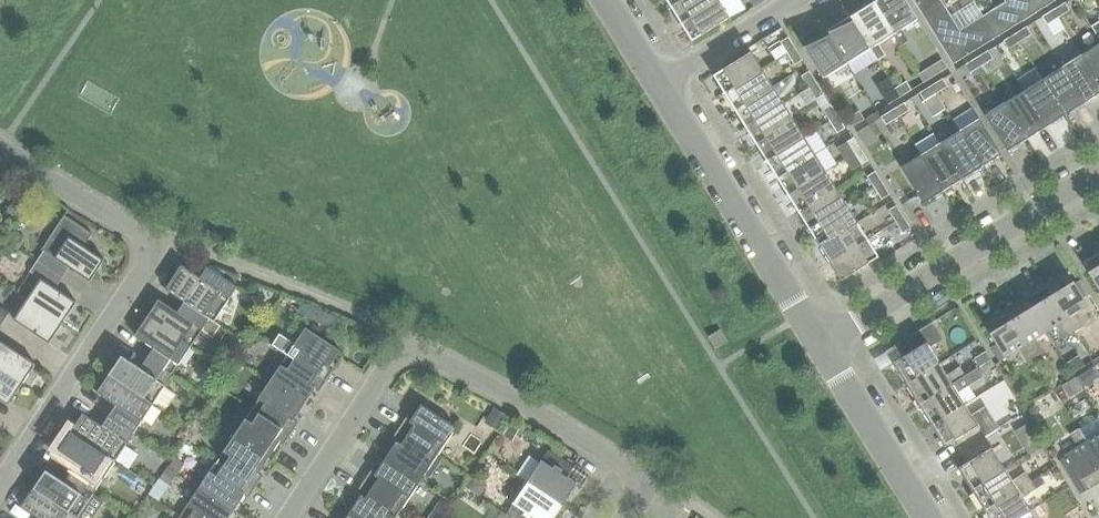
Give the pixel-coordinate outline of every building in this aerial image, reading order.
[(678,24),(717,0),(679,0),(669,6),(679,23),(677,24),(678,24)] [(717,0),(678,24),(678,25),(680,24),(690,41),(728,17),(717,0)] [(916,19),(904,0),(875,0),(872,2),(892,34),(898,44),(906,39),(900,29),(916,19)] [(919,12),(940,1),(939,0),(912,0),(919,12)] [(1037,11),(1029,0),(1003,0),(1004,2),(981,16),(994,38),(1037,11)] [(1037,11),(1055,0),(1029,0),(1037,11)] [(952,64),(994,38),(981,16),(959,30),(940,1),(919,12),(952,64)] [(892,34),(872,2),(849,16),(869,49),(876,60),(884,55),(877,44),(892,34)] [(1069,11),(1064,3),(1053,10),(1058,18),(1069,11)] [(1058,18),(1053,10),(1042,17),(1047,25),(1058,18)] [(825,31),(846,63),(869,49),(849,16),(825,31)] [(1098,42),(1098,24),(1098,22),(1089,27),(1098,42)] [(1031,35),(1026,27),(1015,34),(1019,42),(1031,35)] [(822,78),(846,63),(825,31),(801,46),(822,78)] [(1019,42),(1015,34),(1003,41),(1008,49),(1019,42)] [(786,54),(794,49),(786,38),(779,43),(786,54)] [(1098,85),(1098,43),(1080,55),(1098,85)] [(801,60),(794,49),(786,54),(793,65),(801,60)] [(992,58),(987,51),(976,58),(981,65),(992,58)] [(722,93),(722,94),(761,69),(750,52),(713,75),(723,92),(722,93)] [(1083,102),(1098,93),(1098,85),(1080,55),(1061,67),(1083,102)] [(981,65),(976,58),(965,66),(970,73),(981,65)] [(946,67),(940,59),(917,74),(922,83),(946,67)] [(965,66),(956,71),(961,79),(970,73),(965,66)] [(1042,79),(1064,114),(1083,102),(1061,67),(1042,79)] [(734,110),(772,86),(761,69),(722,94),(722,95),(724,93),(734,110)] [(807,88),(815,83),(808,72),(800,77),(807,88)] [(1042,79),(1023,91),(1045,126),(1064,114),(1042,79)] [(947,88),(943,80),(931,86),(936,94),(947,88)] [(910,90),(905,81),(894,88),(899,97),(910,90)] [(822,94),(815,83),(807,88),(813,99),(822,94)] [(743,127),(743,128),(782,103),(772,86),(734,110),(744,126),(743,127)] [(936,94),(931,86),(919,93),(924,101),(936,94)] [(899,97),(894,88),(882,94),(888,103),(899,97)] [(1045,126),(1023,91),(1004,103),(1026,138),(1045,126)] [(755,144),(793,120),(782,103),(743,128),(743,129),(745,128),(755,144)] [(909,111),(904,103),(892,110),(897,118),(909,111)] [(1004,103),(984,115),(1006,151),(1026,138),(1004,103)] [(829,121),(836,117),(829,106),(822,110),(829,121)] [(897,118),(892,110),(881,117),(886,125),(897,118)] [(863,119),(858,111),(847,118),(852,126),(863,119)] [(843,128),(836,117),(829,121),(836,132),(843,128)] [(980,167),(1000,154),(978,119),(958,131),(980,167)] [(763,161),(764,162),(803,137),(793,120),(755,144),(765,160),(763,161)] [(939,143),(961,179),(980,167),(958,131),(939,143)] [(776,178),(814,154),(803,137),(764,162),(764,163),(766,161),(776,178)] [(852,154),(859,149),(852,138),(845,143),(852,154)] [(919,155),(942,191),(961,179),(939,143),(919,155)] [(866,160),(859,149),(852,154),(859,165),(866,160)] [(784,195),(785,196),(824,171),(814,154),(776,178),(786,194),(784,195)] [(942,191),(919,155),(900,168),(922,203),(942,191)] [(797,212),(835,188),(824,171),(785,196),(787,195),(797,212)] [(873,188),(880,184),(873,172),(866,177),(873,188)] [(888,195),(880,184),(873,188),(880,200),(888,195)] [(805,229),(806,230),(845,205),(835,188),(797,212),(807,228),(805,229)] [(818,246),(856,222),(845,205),(806,230),(808,229),(818,246)] [(894,222),(901,217),(894,206),(887,211),(894,222)] [(89,281),(103,260),(82,246),(91,233),(64,215),(41,249),(44,251),(37,262),(62,278),(69,268),(89,281)] [(908,228),(901,217),(894,222),(901,233),(908,228)] [(826,263),(827,264),(866,239),(856,222),(818,246),(828,262),(826,263)] [(22,235),(14,230),(6,242),(14,247),(22,235)] [(877,257),(866,239),(827,264),(829,263),(840,281),(877,257)] [(6,242),(0,252),(0,254),(7,259),(14,247),(6,242)] [(1080,262),(1098,292),(1098,250),(1080,262)] [(183,302),(213,322),(236,287),(206,267),(199,277),(180,265),(164,289),(183,302)] [(1065,271),(1044,284),(1073,332),(1082,327),(1074,313),(1086,306),(1065,271)] [(40,279),(26,299),(62,323),(75,302),(40,279)] [(1073,332),(1044,284),(1023,297),(1045,331),(1056,324),(1065,338),(1073,332)] [(1003,309),(1033,357),(1042,352),(1033,339),(1045,331),(1023,297),(1003,309)] [(48,343),(62,323),(26,299),(12,320),(48,343)] [(219,326),(213,322),(183,302),(176,312),(157,299),(145,318),(190,347),(201,330),(212,337),(219,326)] [(8,313),(0,307),(0,325),(8,313)] [(1033,357),(1003,309),(982,323),(995,344),(1003,357),(1016,350),(1024,363),(1033,357)] [(145,359),(171,375),(190,347),(145,318),(133,336),(152,348),(145,359)] [(891,363),(904,385),(938,363),(927,346),(940,338),(930,323),(894,346),(901,357),(891,363)] [(304,327),(286,355),(325,381),(332,370),(328,367),(339,350),(304,327)] [(707,337),(714,348),(726,341),(719,330),(707,337)] [(21,384),(34,364),(0,341),(0,371),(21,384)] [(998,361),(1003,357),(995,344),(990,348),(998,361)] [(318,392),(325,381),(286,355),(268,381),(303,404),(313,389),(318,392)] [(1077,355),(1065,363),(1072,373),(1084,366),(1077,355)] [(163,386),(171,375),(145,359),(138,369),(120,356),(108,374),(152,404),(153,402),(164,410),(175,394),(163,386)] [(917,405),(964,376),(959,367),(945,375),(938,363),(904,385),(917,405)] [(21,384),(0,371),(0,400),(7,405),(21,384)] [(1076,377),(1082,386),(1090,381),(1085,372),(1076,377)] [(152,404),(108,374),(96,392),(114,405),(107,415),(133,432),(152,404)] [(917,405),(930,425),(963,404),(956,393),(970,384),(964,376),(917,405)] [(1075,377),(1061,386),(1068,397),(1082,389),(1075,377)] [(303,404),(268,381),(251,408),(290,434),(297,423),(293,420),(303,404)] [(405,418),(397,429),(436,455),(455,427),(420,404),(409,421),(405,418)] [(953,440),(960,451),(984,437),(996,429),(983,406),(970,414),(963,404),(930,425),(943,446),(953,440)] [(282,445),(290,434),(251,408),(233,435),(268,458),(278,442),(282,445)] [(492,409),(482,423),(497,433),(506,418),(492,409)] [(133,432),(107,415),(101,426),(82,413),(70,431),(114,461),(133,432)] [(510,422),(503,435),(512,441),(520,428),(510,422)] [(1098,464),(1098,434),(1094,437),(1086,423),(1077,429),(1098,464)] [(183,425),(176,436),(183,441),(190,430),(183,425)] [(419,481),(436,455),(397,429),(390,440),(394,443),(384,458),(419,481)] [(1077,429),(1068,434),(1077,448),(1064,455),(1086,490),(1098,482),(1098,464),(1077,429)] [(114,461),(70,431),(58,449),(77,462),(70,472),(95,489),(114,461)] [(257,473),(268,458),(233,435),(215,461),(254,487),(262,476),(257,473)] [(970,490),(1004,469),(984,437),(960,451),(967,462),(956,469),(970,490)] [(1027,453),(1039,446),(1036,440),(1024,447),(1027,453)] [(1046,449),(1024,458),(1031,474),(1052,465),(1046,449)] [(526,482),(561,505),(575,485),(578,487),(578,488),(579,489),(587,476),(547,450),(526,482)] [(174,457),(168,466),(178,473),(184,464),(174,457)] [(419,481),(384,458),(374,474),(369,471),(362,482),(401,508),(419,481)] [(247,498),(254,487),(215,461),(198,488),(232,511),(243,495),(247,498)] [(167,468),(159,479),(167,484),(174,473),(167,468)] [(982,510),(1030,481),(1024,472),(1011,481),(1004,469),(970,490),(982,510)] [(70,472),(63,483),(44,470),(32,488),(76,517),(77,517),(78,517),(92,517),(103,501),(92,493),(95,489),(70,472)] [(467,488),(479,497),(483,491),(481,481),(475,477),(467,488)] [(987,517),(1015,517),(1029,510),(1022,498),(1035,490),(1030,481),(982,510),(987,517)] [(362,482),(355,493),(359,496),(349,511),(358,517),(394,517),(401,508),(362,482)] [(561,505),(526,482),(512,503),(512,502),(511,503),(512,504),(505,513),(512,517),(552,517),(561,505)] [(32,488),(20,506),(38,517),(76,517),(32,488)] [(198,488),(180,515),(185,517),(228,517),(232,511),(198,488)] [(452,503),(441,496),(427,517),(442,517),(452,503)] [(1015,517),(1034,517),(1029,510),(1015,517)]
